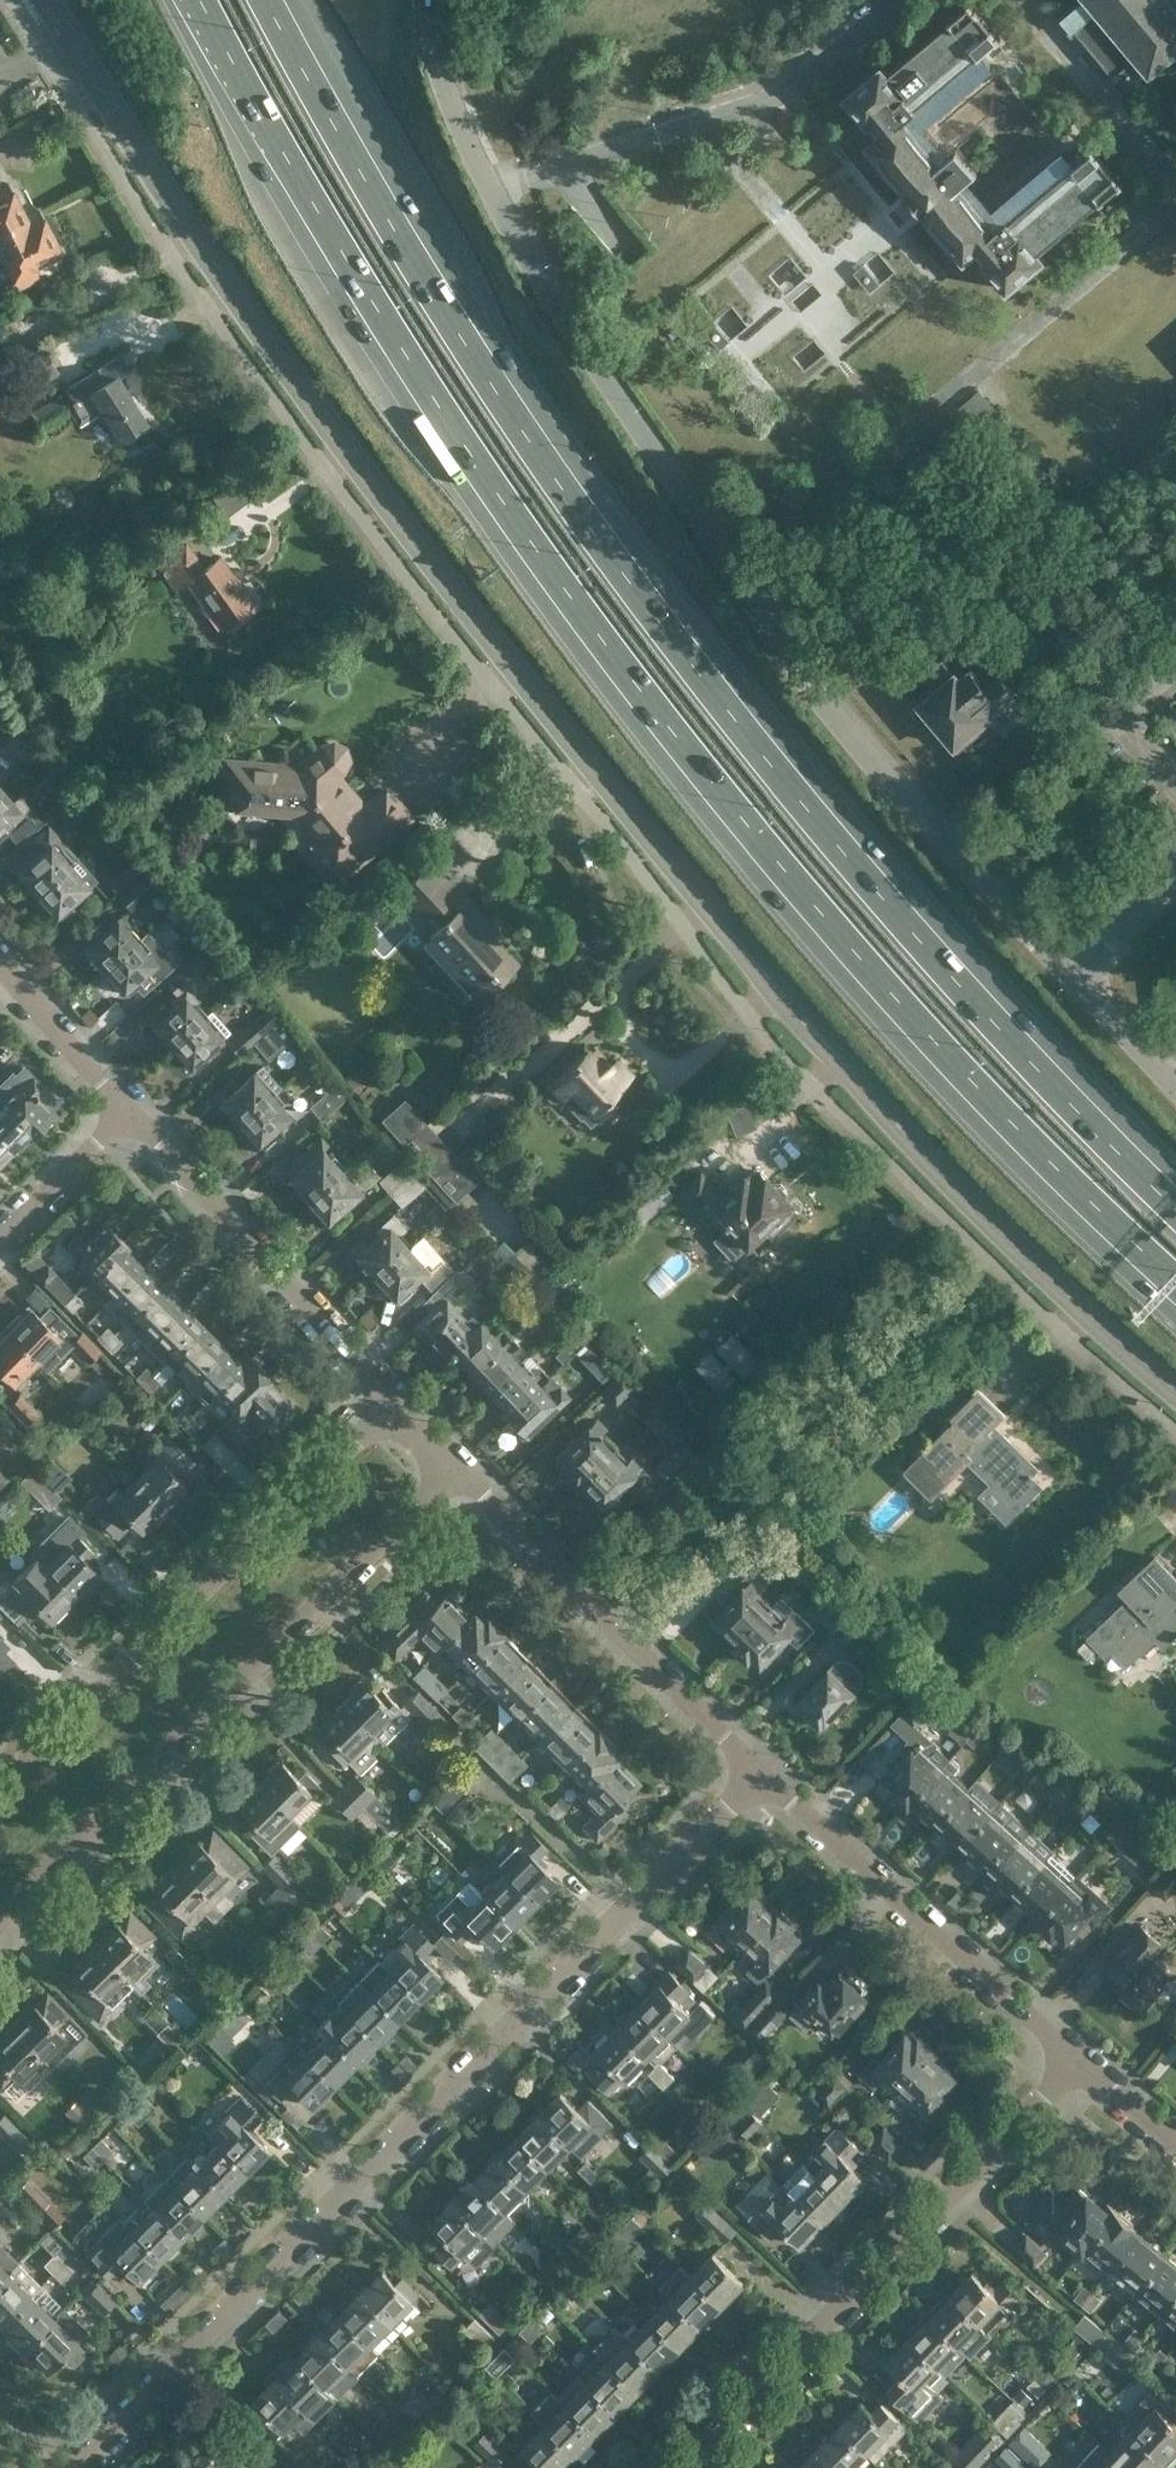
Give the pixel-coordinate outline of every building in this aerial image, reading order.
[(1059,17),(1071,32),(1074,29),(1111,74),(1109,77),(1121,91),(1147,69),(1149,72),(1155,67),(1157,69),(1170,66),(1172,68),(1175,64),(1175,0),(1080,0),(1059,17)] [(996,41),(1000,38),(969,2),(947,20),(948,21),(887,73),(881,66),(845,96),(867,123),(870,121),(880,132),(867,144),(883,163),(884,164),(905,189),(904,190),(909,196),(918,207),(919,208),(920,209),(924,215),(926,213),(937,227),(963,259),(971,253),(977,248),(987,259),(984,262),(1006,289),(1042,258),(1037,252),(1098,200),(1100,202),(1105,198),(1104,197),(1117,186),(1118,187),(1123,183),(1119,178),(1118,179),(1117,177),(1117,176),(1113,171),(1113,172),(1100,157),(1101,157),(1098,152),(1097,153),(1095,151),(1096,150),(1092,145),(1087,149),(1087,150),(1073,162),(1061,148),(991,207),(968,178),(977,171),(956,146),(947,154),(923,125),(993,67),(981,52),(995,41),(996,41)] [(24,217),(8,185),(0,189),(0,229),(24,217)] [(24,217),(0,229),(0,257),(2,256),(16,286),(38,275),(35,270),(62,256),(39,210),(24,217)] [(5,342),(0,345),(0,371),(17,360),(5,342)] [(11,365),(27,391),(58,372),(42,346),(11,365)] [(147,421),(119,376),(131,369),(121,353),(85,376),(86,378),(67,390),(32,411),(40,424),(68,407),(79,425),(99,413),(104,421),(110,418),(122,437),(147,421)] [(248,613),(256,607),(220,558),(204,569),(187,544),(160,564),(177,589),(191,579),(227,628),(235,622),(237,625),(249,616),(248,613)] [(1016,694),(1017,693),(995,667),(981,679),(971,668),(959,678),(942,657),(922,673),(931,684),(914,698),(958,750),(993,720),(1003,732),(1015,721),(1011,717),(1026,705),(1016,694)] [(2,703),(0,705),(0,728),(14,716),(2,703)] [(0,728),(0,746),(1,747),(24,728),(14,716),(0,728)] [(227,771),(225,796),(229,797),(229,800),(233,800),(233,803),(237,803),(237,806),(269,809),(278,801),(286,810),(294,802),(330,844),(312,859),(333,884),(365,856),(366,849),(373,849),(410,818),(407,815),(364,808),(335,775),(342,769),(345,765),(347,760),(346,754),(344,749),(339,746),(334,744),(328,745),(323,747),(300,768),(240,763),(240,766),(236,765),(235,768),(231,768),(231,771),(227,771)] [(166,775),(174,786),(188,776),(180,765),(166,775)] [(2,790),(0,792),(0,837),(6,831),(18,844),(44,822),(20,795),(12,801),(2,790)] [(68,804),(57,814),(66,824),(77,814),(68,804)] [(24,857),(11,868),(34,895),(69,864),(77,858),(48,825),(34,837),(37,841),(21,855),(24,857)] [(112,827),(98,839),(116,860),(130,847),(112,827)] [(435,861),(398,895),(423,923),(430,916),(439,926),(426,938),(479,995),(502,974),(507,979),(510,979),(513,977),(515,974),(514,967),(511,965),(517,960),(495,935),(499,932),(467,897),(466,898),(468,900),(466,901),(461,895),(463,893),(435,861)] [(80,876),(69,864),(34,895),(48,911),(52,908),(61,918),(73,907),(70,903),(91,884),(83,874),(80,876)] [(163,884),(149,869),(119,895),(133,911),(163,884)] [(178,902),(163,916),(198,954),(212,942),(178,902)] [(101,970),(139,937),(121,917),(96,939),(92,935),(80,946),(101,970)] [(128,994),(140,983),(136,978),(158,959),(139,937),(101,970),(116,987),(119,984),(128,994)] [(175,994),(199,973),(208,965),(199,955),(190,963),(189,962),(166,983),(175,994)] [(188,987),(177,996),(182,1000),(164,1016),(161,1012),(149,1023),(171,1048),(208,1015),(197,1002),(200,1000),(188,987)] [(256,1041),(281,1019),(271,1008),(230,1042),(241,1055),(247,1050),(247,1049),(256,1041)] [(219,1027),(208,1015),(171,1048),(184,1063),(187,1060),(197,1072),(209,1061),(205,1055),(231,1032),(223,1023),(219,1027)] [(256,1041),(267,1054),(292,1032),(281,1019),(256,1041)] [(598,1058),(589,1048),(548,1086),(546,1088),(546,1094),(548,1098),(551,1101),(554,1102),(562,1101),(563,1102),(566,1100),(570,1104),(567,1107),(580,1120),(582,1118),(590,1127),(597,1120),(598,1121),(614,1105),(609,1099),(634,1076),(618,1058),(612,1063),(603,1054),(598,1058)] [(239,1125),(276,1092),(282,1087),(262,1065),(232,1092),(228,1088),(215,1099),(239,1125)] [(4,1102),(37,1133),(56,1114),(37,1094),(45,1086),(35,1075),(26,1083),(24,1081),(4,1102)] [(321,1118),(345,1098),(334,1086),(310,1106),(321,1118)] [(264,1147),(276,1136),(272,1132),(290,1116),(282,1105),(285,1102),(276,1092),(239,1125),(251,1139),(255,1136),(264,1147)] [(37,1133),(4,1102),(0,1098),(0,1136),(13,1149),(27,1135),(31,1139),(37,1133)] [(405,1146),(428,1124),(405,1098),(387,1113),(380,1120),(405,1146)] [(459,1215),(477,1200),(467,1189),(478,1179),(428,1124),(405,1146),(439,1183),(434,1188),(459,1215)] [(331,1157),(324,1150),(330,1144),(322,1135),(293,1161),(297,1165),(284,1176),(306,1202),(346,1167),(334,1154),(331,1157)] [(13,1149),(0,1136),(0,1163),(13,1149)] [(390,1193),(415,1173),(403,1159),(378,1180),(390,1193)] [(342,1209),(380,1176),(371,1165),(356,1179),(346,1167),(306,1202),(321,1218),(324,1215),(332,1225),(333,1224),(336,1228),(347,1217),(345,1214),(346,1213),(342,1209)] [(800,1210),(788,1197),(789,1189),(782,1182),(773,1181),(760,1167),(727,1198),(704,1173),(681,1195),(694,1209),(702,1202),(726,1228),(717,1237),(737,1259),(769,1229),(774,1234),(800,1210)] [(415,1173),(390,1193),(402,1206),(426,1186),(415,1173)] [(435,1224),(449,1211),(440,1201),(425,1213),(435,1224)] [(449,1211),(435,1224),(444,1233),(457,1221),(449,1211)] [(409,1247),(399,1236),(402,1233),(407,1228),(393,1213),(375,1229),(380,1235),(368,1245),(360,1237),(347,1248),(374,1278),(409,1247)] [(78,1228),(79,1234),(68,1245),(79,1257),(78,1258),(94,1274),(126,1242),(106,1222),(104,1224),(95,1215),(91,1215),(78,1228)] [(517,1252),(503,1239),(491,1252),(526,1287),(538,1276),(515,1254),(517,1252)] [(126,1242),(94,1274),(86,1281),(96,1290),(103,1283),(114,1294),(142,1266),(128,1252),(132,1248),(126,1242)] [(409,1247),(374,1278),(387,1292),(390,1289),(400,1300),(412,1289),(409,1285),(419,1277),(422,1280),(433,1292),(436,1289),(455,1271),(444,1258),(438,1264),(427,1251),(419,1259),(409,1247)] [(451,1305),(495,1265),(480,1250),(459,1269),(458,1268),(455,1271),(436,1289),(447,1300),(418,1327),(445,1356),(451,1350),(480,1322),(472,1314),(466,1320),(451,1305)] [(64,1303),(76,1292),(57,1273),(58,1272),(48,1262),(35,1275),(64,1303)] [(142,1266),(114,1294),(126,1305),(118,1313),(127,1322),(162,1286),(142,1266)] [(508,1281),(496,1292),(504,1300),(516,1289),(508,1281)] [(155,1334),(182,1306),(162,1286),(127,1322),(115,1333),(104,1345),(112,1353),(123,1341),(143,1322),(155,1334)] [(76,1292),(64,1303),(73,1311),(84,1301),(76,1292)] [(528,1302),(516,1314),(524,1322),(536,1310),(528,1302)] [(202,1326),(182,1306),(155,1334),(166,1345),(158,1353),(167,1361),(167,1362),(202,1326)] [(58,1337),(30,1309),(23,1316),(19,1313),(4,1328),(40,1363),(55,1348),(51,1344),(58,1337)] [(536,1310),(524,1322),(532,1330),(544,1318),(536,1310)] [(509,1334),(502,1327),(493,1336),(480,1322),(451,1350),(471,1371),(509,1334)] [(104,1345),(115,1333),(108,1326),(97,1337),(104,1345)] [(183,1362),(193,1372),(195,1374),(222,1346),(202,1326),(167,1362),(167,1361),(154,1373),(155,1374),(144,1386),(150,1393),(175,1370),(176,1370),(179,1367),(183,1362)] [(38,1365),(40,1363),(4,1328),(0,1332),(0,1368),(21,1389),(29,1381),(26,1377),(38,1365)] [(103,1350),(84,1330),(69,1343),(89,1363),(103,1350)] [(520,1345),(517,1342),(509,1334),(471,1371),(490,1391),(519,1363),(510,1354),(520,1345)] [(562,1361),(574,1349),(568,1343),(555,1355),(562,1361)] [(222,1346),(195,1374),(185,1384),(205,1404),(215,1393),(251,1357),(246,1352),(237,1361),(222,1346)] [(574,1349),(562,1361),(571,1371),(583,1359),(574,1349)] [(549,1376),(529,1355),(520,1364),(519,1363),(490,1391),(506,1408),(503,1411),(506,1414),(538,1384),(539,1385),(549,1376)] [(251,1357),(215,1393),(235,1414),(269,1379),(271,1377),(251,1357)] [(155,1374),(154,1373),(147,1366),(136,1377),(144,1386),(155,1374)] [(621,1371),(601,1390),(617,1406),(636,1387),(621,1371)] [(284,1421),(298,1408),(269,1379),(235,1414),(255,1433),(276,1413),(284,1421)] [(550,1397),(539,1385),(538,1384),(506,1414),(527,1436),(569,1396),(560,1388),(550,1397)] [(21,1392),(8,1406),(27,1426),(41,1411),(21,1392)] [(1040,1467),(996,1423),(1005,1415),(982,1393),(909,1468),(935,1493),(949,1478),(946,1475),(969,1451),(975,1457),(972,1460),(991,1479),(980,1491),(1009,1519),(1020,1507),(1043,1484),(1034,1474),(1040,1467)] [(182,1425),(193,1414),(186,1406),(174,1417),(182,1425)] [(193,1414),(182,1425),(189,1433),(201,1422),(193,1414)] [(614,1447),(622,1439),(599,1416),(556,1457),(564,1466),(560,1470),(576,1486),(580,1482),(578,1480),(613,1446),(614,1447)] [(169,1437),(162,1430),(152,1439),(160,1446),(143,1462),(149,1468),(137,1480),(167,1510),(179,1498),(176,1495),(186,1486),(176,1476),(193,1461),(170,1436),(169,1437)] [(227,1468),(245,1486),(255,1476),(213,1433),(201,1446),(225,1471),(227,1468)] [(653,1469),(666,1483),(697,1456),(684,1442),(653,1469)] [(625,1459),(614,1447),(613,1446),(578,1480),(580,1482),(605,1508),(617,1496),(613,1491),(628,1477),(637,1486),(649,1475),(640,1466),(644,1462),(634,1453),(630,1456),(629,1455),(625,1459)] [(63,1496),(34,1467),(20,1480),(50,1510),(63,1496)] [(2,1487),(10,1479),(0,1469),(0,1485),(2,1487)] [(167,1510),(137,1480),(125,1492),(119,1486),(105,1499),(97,1491),(85,1504),(116,1536),(133,1519),(142,1529),(152,1519),(155,1522),(167,1510)] [(771,1483),(764,1489),(768,1492),(774,1486),(771,1483)] [(53,1552),(42,1563),(74,1595),(84,1586),(86,1588),(98,1576),(96,1574),(97,1572),(89,1565),(95,1559),(83,1547),(77,1552),(68,1542),(55,1555),(53,1552)] [(1078,1647),(1088,1657),(1101,1645),(1109,1654),(1117,1647),(1131,1661),(1159,1634),(1168,1644),(1175,1636),(1175,1575),(1156,1554),(1119,1589),(1128,1598),(1090,1634),(1091,1635),(1078,1647)] [(5,1578),(0,1573),(0,1606),(14,1620),(33,1601),(50,1618),(52,1616),(54,1618),(66,1607),(64,1605),(74,1595),(42,1563),(37,1557),(14,1579),(10,1583),(5,1578)] [(738,1640),(773,1604),(759,1591),(771,1579),(755,1564),(745,1574),(750,1580),(733,1597),(731,1596),(725,1602),(717,1594),(705,1607),(738,1640)] [(827,1623),(844,1605),(830,1591),(813,1610),(827,1623)] [(444,1642),(470,1616),(469,1615),(469,1608),(455,1594),(448,1594),(446,1592),(436,1602),(426,1592),(412,1606),(414,1609),(405,1618),(400,1618),(392,1627),(392,1631),(381,1642),(396,1657),(419,1634),(436,1650),(444,1642)] [(799,1644),(817,1626),(783,1594),(773,1604),(738,1640),(735,1643),(750,1658),(753,1655),(762,1663),(790,1635),(799,1644)] [(844,1605),(827,1623),(827,1624),(829,1623),(837,1630),(835,1632),(847,1643),(855,1635),(864,1625),(864,1624),(853,1614),(844,1605)] [(470,1616),(444,1642),(436,1650),(437,1652),(445,1644),(468,1666),(503,1632),(487,1616),(483,1620),(475,1612),(470,1616)] [(864,1625),(855,1635),(867,1646),(876,1636),(864,1625)] [(503,1632),(468,1666),(492,1691),(527,1656),(503,1632)] [(2,1673),(1,1666),(11,1657),(1,1647),(5,1642),(0,1637),(0,1675),(2,1673)] [(527,1656),(492,1691),(516,1715),(551,1680),(527,1656)] [(847,1710),(860,1697),(857,1694),(864,1687),(866,1681),(865,1676),(863,1671),(852,1661),(846,1659),(841,1660),(837,1662),(830,1669),(802,1699),(812,1708),(808,1711),(823,1725),(841,1705),(847,1710)] [(413,1675),(421,1684),(430,1675),(421,1666),(413,1675)] [(363,1682),(360,1679),(348,1690),(352,1693),(343,1702),(383,1744),(414,1713),(435,1734),(437,1732),(453,1742),(464,1753),(472,1745),(461,1734),(439,1712),(418,1691),(405,1704),(401,1708),(382,1688),(377,1692),(366,1680),(363,1682)] [(516,1715),(539,1738),(540,1739),(575,1704),(551,1680),(516,1715)] [(915,1727),(938,1704),(924,1691),(902,1714),(915,1727)] [(383,1744),(343,1702),(333,1711),(330,1708),(319,1719),(322,1722),(321,1723),(337,1740),(329,1748),(344,1763),(348,1759),(361,1773),(377,1757),(371,1751),(380,1741),(383,1744)] [(564,1763),(599,1728),(575,1704),(540,1739),(539,1738),(531,1747),(541,1757),(550,1749),(564,1763)] [(452,1715),(461,1724),(470,1715),(461,1705),(452,1715)] [(961,1717),(951,1728),(963,1740),(976,1726),(961,1717)] [(946,1764),(953,1756),(938,1743),(939,1742),(921,1725),(902,1746),(908,1752),(886,1776),(896,1784),(891,1789),(909,1806),(914,1801),(914,1800),(946,1764)] [(987,1734),(978,1726),(966,1738),(975,1746),(987,1734)] [(486,1758),(504,1740),(492,1728),(473,1746),(486,1758)] [(581,1794),(588,1787),(616,1760),(615,1760),(619,1756),(610,1748),(614,1744),(599,1728),(564,1763),(577,1777),(571,1783),(581,1794)] [(497,1770),(515,1751),(504,1740),(486,1758),(497,1770)] [(515,1751),(497,1770),(510,1782),(528,1764),(515,1751)] [(914,1800),(914,1801),(923,1809),(923,1815),(931,1822),(936,1821),(937,1822),(969,1787),(957,1776),(963,1769),(963,1765),(953,1756),(946,1764),(914,1800)] [(1035,1767),(1026,1759),(1015,1771),(1024,1779),(1035,1767)] [(616,1760),(588,1787),(581,1794),(598,1811),(583,1827),(596,1841),(626,1812),(619,1805),(639,1784),(616,1760)] [(305,1770),(299,1777),(283,1761),(261,1783),(292,1814),(321,1786),(305,1770)] [(343,1785),(364,1807),(380,1824),(388,1832),(401,1820),(355,1773),(343,1785)] [(466,1788),(454,1777),(432,1800),(443,1811),(466,1788)] [(1055,1800),(1066,1788),(1058,1780),(1047,1792),(1055,1800)] [(271,1853),(300,1823),(292,1814),(261,1783),(239,1805),(254,1821),(247,1828),(262,1844),(271,1853)] [(352,1819),(364,1807),(343,1785),(331,1797),(352,1819)] [(961,1843),(993,1809),(969,1787),(937,1822),(938,1823),(939,1829),(946,1836),(952,1835),(961,1843)] [(1066,1788),(1055,1800),(1063,1808),(1075,1795),(1066,1788)] [(572,1802),(566,1797),(563,1793),(548,1809),(556,1818),(572,1802)] [(992,1872),(1032,1828),(1001,1800),(993,1809),(961,1843),(970,1852),(970,1857),(978,1864),(983,1864),(992,1872)] [(1123,1826),(1114,1818),(1103,1830),(1112,1838),(1123,1826)] [(1129,1822),(1114,1839),(1138,1861),(1154,1844),(1129,1822)] [(1016,1893),(1053,1853),(1056,1849),(1032,1828),(992,1872),(1001,1880),(1002,1886),(1009,1893),(1014,1892),(1016,1893)] [(558,1880),(536,1859),(546,1849),(526,1829),(506,1849),(510,1854),(498,1866),(505,1873),(535,1903),(558,1880)] [(212,1831),(178,1864),(212,1900),(223,1911),(234,1901),(223,1890),(247,1866),(212,1831)] [(1150,1885),(1172,1858),(1160,1848),(1137,1873),(1150,1885)] [(282,1887),(296,1874),(275,1853),(261,1866),(282,1887)] [(1040,1915),(1071,1880),(1077,1874),(1053,1853),(1016,1893),(1018,1895),(1017,1900),(1024,1907),(1030,1906),(1040,1915)] [(1150,1885),(1168,1901),(1175,1891),(1175,1862),(1172,1858),(1150,1885)] [(223,1911),(212,1900),(178,1864),(155,1886),(156,1888),(144,1899),(184,1940),(197,1927),(191,1920),(203,1909),(214,1921),(223,1911)] [(473,1883),(480,1875),(469,1864),(461,1872),(472,1883),(473,1883)] [(505,1873),(484,1894),(514,1924),(535,1903),(505,1873)] [(1040,1915),(1035,1920),(1053,1937),(1058,1931),(1067,1940),(1088,1917),(1095,1923),(1112,1904),(1091,1884),(1084,1892),(1071,1880),(1040,1915)] [(514,1924),(484,1894),(473,1883),(472,1883),(461,1894),(456,1889),(442,1906),(443,1907),(437,1914),(445,1922),(457,1911),(492,1947),(514,1924)] [(744,1948),(775,1914),(776,1913),(753,1890),(741,1903),(737,1899),(709,1929),(729,1948),(730,1946),(739,1954),(744,1948)] [(325,1904),(340,1918),(351,1909),(336,1893),(325,1904)] [(771,1967),(800,1935),(791,1927),(795,1922),(780,1908),(776,1913),(775,1914),(744,1948),(756,1960),(747,1971),(761,1984),(733,2015),(746,2027),(775,1997),(780,1991),(762,1974),(770,1965),(771,1967)] [(95,1945),(135,1985),(140,1990),(146,1984),(140,1978),(156,1962),(141,1947),(153,1935),(133,1915),(122,1926),(118,1923),(95,1945)] [(309,1930),(322,1943),(331,1934),(318,1922),(309,1930)] [(405,1939),(383,1962),(419,1999),(442,1976),(416,1950),(429,1938),(413,1922),(401,1934),(405,1939)] [(1143,1924),(1107,1965),(1122,1978),(1117,1983),(1144,2008),(1158,1992),(1163,1997),(1167,1999),(1171,1998),(1175,1996),(1175,1995),(1175,1977),(1173,1974),(1175,1972),(1158,1958),(1169,1946),(1143,1924)] [(310,1956),(322,1943),(309,1930),(297,1943),(310,1956)] [(100,2019),(126,1993),(135,1985),(95,1945),(73,1968),(73,1969),(62,1980),(100,2019)] [(706,1989),(718,1976),(690,1950),(678,1963),(706,1989)] [(398,2020),(419,1999),(380,1959),(359,1980),(367,1989),(398,2020)] [(267,1973),(280,1986),(285,1980),(273,1968),(267,1973)] [(686,2052),(718,2020),(691,1993),(692,1991),(670,1970),(661,1979),(663,1981),(639,2005),(678,2044),(686,2052)] [(805,2001),(792,2016),(807,2029),(816,2018),(830,2031),(831,2029),(833,2031),(835,2029),(839,2034),(869,2001),(862,1995),(864,1993),(862,1992),(865,1985),(856,1977),(849,1980),(845,1976),(844,1978),(837,1972),(827,1984),(824,1981),(822,1983),(820,1981),(804,2000),(805,2001)] [(270,1995),(280,1986),(267,1973),(258,1983),(270,1995)] [(367,1989),(346,2010),(377,2041),(398,2020),(367,1989)] [(87,2033),(48,1993),(36,2004),(35,2003),(11,2027),(51,2067),(87,2033)] [(775,1997),(746,2027),(760,2040),(789,2010),(775,1997)] [(330,2013),(318,2025),(355,2063),(377,2041),(346,2010),(346,2011),(339,2004),(330,2013)] [(661,2061),(678,2044),(639,2005),(618,2026),(649,2058),(654,2054),(661,2061)] [(318,2025),(316,2027),(309,2035),(313,2040),(315,2041),(304,2053),(334,2084),(355,2063),(318,2025)] [(631,2081),(644,2067),(643,2065),(649,2058),(618,2026),(596,2048),(603,2055),(588,2071),(611,2094),(626,2078),(628,2080),(629,2079),(631,2081)] [(51,2067),(11,2027),(0,2038),(0,2088),(1,2087),(2,2089),(15,2075),(29,2089),(51,2067)] [(916,2040),(904,2029),(895,2039),(884,2050),(885,2051),(879,2057),(876,2054),(859,2073),(876,2088),(886,2078),(899,2089),(931,2054),(935,2050),(920,2036),(916,2040)] [(117,2048),(118,2049),(131,2063),(143,2050),(129,2036),(117,2048)] [(297,2047),(262,2082),(279,2100),(292,2087),(312,2106),(334,2084),(297,2047)] [(931,2054),(899,2089),(907,2097),(903,2102),(922,2119),(930,2111),(931,2112),(948,2092),(945,2088),(955,2076),(931,2054)] [(657,2080),(668,2068),(661,2061),(650,2072),(657,2080)] [(668,2068),(657,2080),(665,2087),(676,2077),(668,2068)] [(817,2090),(829,2103),(846,2085),(834,2073),(817,2090)] [(561,2092),(539,2114),(573,2147),(581,2155),(613,2123),(588,2098),(578,2108),(561,2092)] [(134,2104),(147,2117),(157,2108),(144,2095),(134,2104)] [(246,2172),(268,2150),(249,2131),(261,2119),(240,2098),(228,2110),(232,2113),(221,2123),(209,2136),(215,2142),(246,2172)] [(728,2119),(736,2127),(738,2125),(747,2134),(762,2119),(741,2099),(726,2113),(730,2117),(728,2119)] [(139,2125),(147,2117),(134,2104),(126,2113),(139,2125)] [(31,2142),(5,2114),(0,2119),(0,2132),(20,2152),(21,2151),(24,2154),(29,2149),(26,2146),(31,2142)] [(518,2135),(550,2167),(563,2155),(564,2156),(573,2147),(539,2114),(518,2135)] [(845,2200),(867,2177),(848,2159),(860,2147),(838,2125),(814,2150),(817,2152),(807,2162),(815,2171),(845,2200)] [(903,2143),(885,2126),(872,2139),(891,2156),(903,2143)] [(538,2180),(550,2167),(518,2135),(497,2156),(531,2190),(539,2181),(538,2180)] [(91,2147),(104,2159),(114,2150),(101,2137),(91,2147)] [(201,2150),(192,2159),(191,2160),(225,2193),(246,2172),(215,2142),(204,2152),(201,2150)] [(663,2178),(675,2165),(653,2143),(641,2155),(663,2178)] [(96,2167),(104,2159),(91,2147),(83,2155),(96,2167)] [(203,2215),(225,2193),(191,2160),(192,2159),(187,2155),(166,2177),(167,2179),(172,2184),(203,2215)] [(509,2211),(531,2190),(497,2156),(476,2178),(509,2211)] [(602,2176),(587,2161),(579,2169),(594,2184),(602,2176)] [(845,2200),(815,2171),(804,2183),(792,2172),(782,2182),(784,2184),(794,2193),(824,2221),(845,2200)] [(497,2241),(518,2220),(509,2211),(476,2178),(454,2199),(488,2232),(497,2241)] [(203,2215),(172,2184),(167,2179),(154,2191),(158,2195),(149,2204),(182,2236),(203,2215)] [(794,2193),(784,2184),(751,2218),(771,2237),(782,2225),(802,2244),(824,2221),(794,2193)] [(1083,2250),(1114,2214),(1087,2192),(1086,2194),(1079,2188),(1068,2202),(1054,2191),(1041,2208),(1062,2224),(1058,2229),(1083,2250)] [(0,2201),(0,2227),(16,2211),(2,2198),(0,2201)] [(454,2199),(432,2221),(449,2238),(437,2250),(453,2266),(478,2240),(479,2242),(488,2232),(454,2199)] [(738,2230),(710,2201),(698,2213),(726,2241),(738,2230)] [(182,2236),(149,2204),(142,2211),(137,2206),(123,2220),(130,2227),(161,2257),(182,2236)] [(653,2221),(640,2208),(634,2215),(647,2228),(653,2221)] [(1115,2215),(1114,2214),(1083,2250),(1086,2253),(1087,2250),(1111,2270),(1139,2236),(1130,2229),(1135,2222),(1119,2210),(1115,2215)] [(576,2234),(587,2246),(595,2238),(583,2226),(576,2234)] [(98,2237),(85,2250),(107,2273),(119,2260),(139,2280),(161,2257),(130,2227),(118,2238),(112,2233),(103,2242),(98,2237)] [(611,2239),(622,2250),(630,2242),(619,2230),(611,2239)] [(1036,2264),(1047,2253),(1028,2233),(1016,2245),(1036,2264)] [(579,2253),(587,2246),(576,2234),(568,2242),(579,2253)] [(1139,2236),(1111,2270),(1136,2290),(1164,2257),(1139,2236)] [(615,2257),(622,2250),(611,2239),(604,2246),(615,2257)] [(52,2272),(65,2260),(71,2253),(63,2245),(44,2264),(52,2272)] [(712,2251),(690,2273),(723,2305),(745,2282),(712,2251)] [(554,2255),(533,2276),(545,2289),(566,2267),(554,2255)] [(1136,2290),(1161,2311),(1175,2293),(1175,2267),(1164,2257),(1136,2290)] [(65,2260),(52,2272),(62,2282),(74,2269),(65,2260)] [(31,2294),(42,2283),(19,2261),(9,2271),(0,2280),(0,2322),(2,2324),(31,2294)] [(9,2271),(0,2263),(0,2280),(9,2271)] [(384,2269),(361,2291),(394,2324),(416,2302),(415,2300),(421,2293),(404,2275),(397,2282),(384,2269)] [(569,2280),(581,2292),(589,2284),(577,2272),(569,2280)] [(1013,2313),(1025,2300),(1004,2280),(993,2291),(974,2272),(952,2295),(985,2327),(985,2328),(987,2330),(1009,2308),(1013,2313)] [(690,2273),(670,2295),(702,2326),(723,2305),(690,2273)] [(116,2302),(92,2280),(81,2291),(104,2314),(116,2302)] [(573,2299),(581,2292),(569,2280),(562,2287),(573,2299)] [(1082,2304),(1093,2291),(1085,2284),(1075,2297),(1082,2304)] [(394,2324),(361,2291),(340,2313),(373,2345),(394,2324)] [(1093,2291),(1082,2304),(1091,2311),(1101,2298),(1093,2291)] [(1161,2311),(1175,2324),(1175,2293),(1161,2311)] [(54,2316),(31,2294),(2,2324),(24,2346),(54,2316)] [(670,2295),(649,2316),(681,2347),(702,2326),(670,2295)] [(985,2327),(952,2295),(930,2317),(960,2345),(971,2334),(976,2337),(985,2328),(985,2327)] [(501,2333),(512,2322),(492,2301),(480,2313),(501,2333)] [(353,2368),(362,2359),(361,2358),(373,2345),(340,2313),(319,2334),(353,2368)] [(1097,2345),(1109,2332),(1085,2313),(1074,2326),(1097,2345)] [(527,2323),(539,2334),(547,2327),(535,2315),(527,2323)] [(76,2364),(86,2353),(85,2348),(54,2316),(24,2346),(48,2370),(61,2356),(69,2364),(76,2364)] [(649,2316),(628,2337),(660,2369),(681,2347),(649,2316)] [(485,2349),(496,2337),(476,2317),(464,2328),(485,2349)] [(968,2353),(960,2345),(930,2317),(909,2338),(939,2367),(943,2371),(947,2375),(968,2353)] [(531,2342),(539,2334),(527,2323),(520,2331),(531,2342)] [(1125,2339),(1134,2347),(1145,2334),(1135,2326),(1125,2339)] [(1109,2332),(1097,2345),(1098,2344),(1126,2367),(1135,2355),(1109,2332)] [(353,2368),(319,2334),(298,2355),(330,2388),(343,2375),(344,2377),(353,2368)] [(628,2337),(607,2359),(639,2390),(660,2369),(628,2337)] [(921,2421),(946,2396),(932,2383),(943,2371),(939,2367),(909,2338),(887,2361),(901,2374),(888,2388),(921,2421)] [(1077,2338),(1066,2351),(1075,2358),(1086,2346),(1077,2338)] [(510,2364),(518,2355),(507,2343),(498,2352),(510,2364)] [(1158,2366),(1168,2354),(1160,2347),(1149,2360),(1158,2366)] [(639,2390),(607,2359),(600,2352),(579,2373),(586,2380),(619,2412),(639,2390)] [(1158,2366),(1166,2374),(1175,2362),(1175,2360),(1168,2354),(1158,2366)] [(276,2377),(317,2418),(339,2397),(331,2388),(330,2388),(298,2355),(276,2377)] [(1064,2379),(1076,2390),(1084,2382),(1072,2370),(1064,2379)] [(441,2371),(433,2378),(444,2390),(452,2382),(441,2371)] [(304,2431),(317,2418),(276,2377),(254,2399),(266,2411),(258,2419),(277,2437),(285,2430),(287,2432),(296,2423),(304,2431)] [(1039,2396),(1047,2388),(1036,2377),(1028,2385),(1039,2396)] [(586,2380),(565,2401),(598,2433),(619,2412),(586,2380)] [(1132,2427),(1166,2460),(1169,2463),(1175,2455),(1175,2423),(1146,2394),(1136,2405),(1145,2414),(1132,2427)] [(565,2401),(544,2423),(577,2454),(598,2433),(565,2401)] [(993,2421),(1008,2436),(1028,2416),(1012,2401),(993,2421)] [(861,2402),(839,2425),(868,2454),(877,2463),(910,2430),(884,2404),(874,2415),(861,2402)] [(399,2414),(410,2425),(418,2418),(406,2406),(399,2414)] [(232,2428),(216,2411),(201,2425),(218,2442),(242,2465),(243,2464),(257,2450),(233,2427),(232,2428)] [(402,2434),(410,2425),(399,2414),(391,2422),(402,2434)] [(524,2447),(513,2459),(522,2467),(530,2467),(538,2460),(546,2467),(563,2467),(577,2454),(544,2423),(522,2445),(524,2447)] [(964,2467),(976,2467),(1004,2438),(989,2424),(955,2460),(964,2467)] [(839,2425),(817,2447),(838,2467),(855,2467),(868,2454),(839,2425)] [(1109,2451),(1127,2467),(1158,2467),(1166,2460),(1132,2427),(1109,2451)] [(1045,2451),(1022,2430),(1012,2441),(1034,2462),(1045,2451)] [(476,2442),(498,2464),(509,2452),(487,2431),(476,2442)] [(1076,2466),(1078,2467),(1127,2467),(1109,2451),(1100,2442),(1076,2466)] [(997,2456),(1010,2467),(1032,2467),(1007,2444),(997,2456)] [(797,2467),(838,2467),(817,2447),(797,2467)] [(204,2448),(184,2467),(221,2467),(223,2467),(204,2448)] [(257,2450),(243,2464),(247,2467),(256,2467),(265,2459),(257,2450)] [(379,2465),(368,2453),(360,2461),(367,2467),(376,2467),(379,2465)] [(379,2465),(376,2467),(393,2467),(384,2460),(379,2465)]
